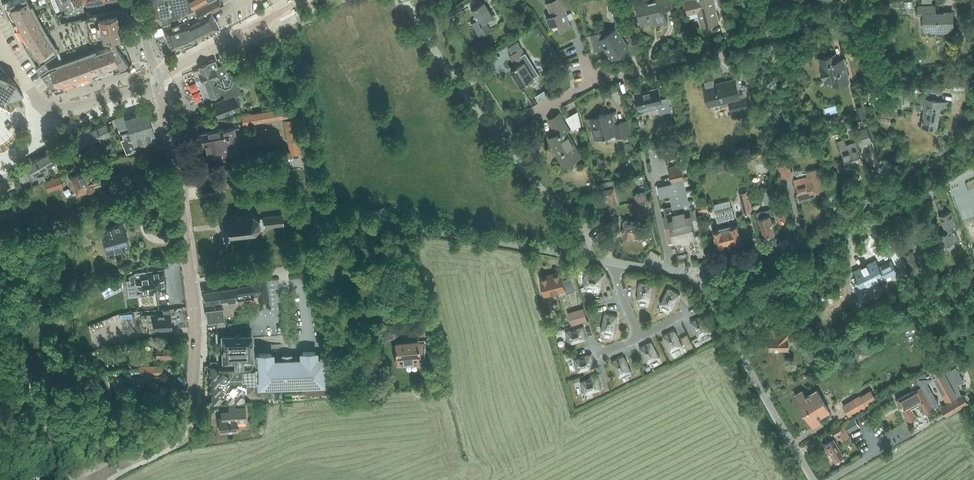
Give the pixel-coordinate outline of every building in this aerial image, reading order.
[(70,18),(70,19),(60,21),(51,0),(9,0),(2,3),(11,23),(15,29),(20,39),(27,50),(35,63),(41,70),(52,85),(56,90),(83,80),(92,77),(94,77),(115,69),(116,68),(126,65),(127,65),(127,66),(128,67),(129,67),(130,67),(132,66),(132,65),(132,64),(132,62),(131,61),(129,56),(127,50),(126,47),(125,42),(123,32),(119,9),(119,8),(85,16),(85,15),(70,18)] [(70,18),(85,15),(83,3),(104,0),(62,0),(70,18)] [(163,24),(174,20),(174,19),(182,16),(194,9),(189,0),(146,0),(151,21),(161,19),(163,24)] [(163,24),(171,48),(179,45),(179,44),(190,41),(216,28),(209,13),(221,7),(217,0),(212,0),(194,9),(182,16),(174,19),(174,20),(163,24)] [(194,9),(212,0),(189,0),(194,9)] [(547,2),(552,15),(547,18),(551,27),(558,24),(560,30),(572,25),(567,14),(568,13),(566,9),(564,4),(569,1),(569,0),(552,0),(547,2)] [(637,4),(639,13),(641,13),(643,23),(656,20),(657,24),(667,22),(664,9),(672,7),(671,0),(654,0),(637,4)] [(686,0),(689,12),(697,11),(700,27),(719,23),(713,0),(687,0),(686,0)] [(479,19),(472,23),(480,36),(491,29),(486,21),(494,16),(485,1),(473,9),(479,19)] [(930,30),(930,32),(953,32),(953,11),(944,11),(944,12),(936,13),(936,6),(918,6),(919,16),(923,16),(923,31),(930,30)] [(537,27),(530,31),(533,36),(541,32),(537,27)] [(616,30),(605,38),(601,32),(591,35),(595,50),(606,48),(606,49),(607,48),(614,58),(629,48),(616,30)] [(529,59),(522,47),(518,41),(508,48),(512,54),(510,55),(517,66),(511,70),(521,86),(535,77),(525,61),(529,59)] [(819,59),(825,82),(831,80),(832,87),(850,82),(844,58),(837,60),(835,55),(819,59)] [(223,92),(223,93),(239,86),(238,84),(237,85),(228,61),(217,65),(216,61),(204,65),(193,70),(193,71),(204,99),(204,100),(223,92)] [(4,104),(5,102),(6,100),(7,101),(10,101),(12,100),(14,100),(15,100),(16,99),(17,99),(18,98),(20,98),(21,97),(22,96),(23,97),(24,97),(23,95),(15,84),(10,77),(2,66),(1,67),(4,71),(1,73),(0,73),(0,102),(4,104)] [(249,70),(242,74),(244,79),(252,76),(249,70)] [(705,84),(711,107),(719,105),(720,107),(729,105),(732,117),(752,112),(748,94),(738,97),(734,80),(715,84),(715,81),(705,84)] [(925,91),(925,93),(928,93),(929,91),(942,94),(943,87),(934,86),(926,84),(925,91)] [(239,86),(223,93),(225,99),(213,104),(219,118),(239,110),(234,98),(237,98),(236,95),(241,93),(239,86)] [(640,112),(658,108),(659,114),(672,111),(668,97),(662,99),(659,87),(635,93),(640,112)] [(924,109),(921,127),(937,129),(941,107),(948,108),(949,103),(918,98),(917,104),(922,104),(921,108),(924,109)] [(857,107),(857,109),(859,117),(865,116),(863,105),(857,107)] [(241,115),(243,125),(294,116),(292,106),(241,115)] [(129,129),(121,132),(123,138),(121,139),(127,152),(140,148),(140,147),(157,142),(151,122),(150,122),(147,111),(126,118),(129,129)] [(615,112),(591,118),(589,119),(594,139),(617,133),(618,137),(631,133),(627,121),(618,123),(615,112)] [(550,138),(565,165),(580,156),(566,132),(569,130),(559,114),(549,120),(557,134),(550,138)] [(120,132),(121,132),(129,129),(126,118),(125,115),(114,119),(120,132)] [(301,152),(294,117),(283,119),(290,154),(301,152)] [(106,122),(98,126),(103,136),(115,130),(112,124),(108,126),(106,122)] [(98,126),(90,129),(95,140),(103,136),(98,126)] [(857,130),(855,131),(860,146),(873,141),(867,126),(865,127),(857,130)] [(225,153),(226,159),(238,157),(233,128),(224,130),(223,128),(201,132),(203,143),(205,142),(208,157),(225,153)] [(90,129),(82,133),(87,144),(95,140),(90,129)] [(87,144),(82,133),(74,137),(76,142),(72,143),(75,149),(87,144)] [(856,142),(846,145),(844,139),(838,142),(844,159),(836,162),(840,173),(848,170),(847,168),(864,163),(856,142)] [(58,146),(50,151),(56,161),(67,154),(64,148),(60,150),(58,146)] [(762,148),(750,152),(752,159),(764,155),(762,148)] [(50,151),(42,155),(48,165),(56,161),(50,151)] [(42,155),(34,160),(40,170),(48,165),(42,155)] [(788,157),(775,160),(779,178),(794,175),(793,171),(791,172),(788,157)] [(40,170),(34,160),(27,165),(29,169),(25,171),(29,176),(40,170)] [(716,163),(718,171),(730,168),(728,160),(716,163)] [(670,195),(674,214),(665,216),(671,242),(675,241),(676,243),(685,241),(684,237),(687,236),(688,237),(695,235),(691,219),(695,218),(693,210),(691,211),(683,179),(685,179),(682,164),(669,167),(672,183),(658,186),(660,197),(670,195)] [(93,185),(101,182),(97,171),(94,172),(92,168),(69,177),(74,191),(86,187),(89,188),(92,187),(93,185)] [(807,176),(794,179),(799,199),(821,194),(820,193),(824,193),(818,169),(806,172),(807,176)] [(644,173),(624,178),(625,182),(630,181),(645,178),(644,173)] [(59,176),(51,179),(54,187),(62,184),(59,176)] [(201,185),(203,194),(221,190),(219,181),(201,185)] [(608,196),(610,204),(617,203),(614,189),(604,191),(605,197),(608,196)] [(753,210),(749,200),(747,190),(739,193),(742,202),(744,212),(753,210)] [(646,192),(636,194),(641,214),(653,211),(650,199),(648,200),(646,192)] [(759,218),(764,236),(766,236),(767,237),(769,238),(774,237),(774,235),(774,234),(775,233),(770,216),(775,215),(776,216),(783,214),(776,192),(768,195),(772,208),(757,213),(759,218)] [(730,207),(721,209),(722,212),(729,242),(733,241),(733,243),(741,241),(737,225),(731,226),(730,224),(728,218),(735,217),(732,206),(731,207),(730,207)] [(720,229),(714,230),(718,247),(726,245),(725,243),(729,242),(722,212),(721,209),(716,210),(715,211),(717,221),(718,221),(720,227),(720,229)] [(937,235),(942,246),(957,241),(954,232),(953,230),(958,228),(952,211),(939,215),(945,232),(937,235)] [(229,215),(228,215),(228,216),(223,216),(223,215),(222,215),(222,216),(221,216),(221,217),(220,218),(220,219),(221,219),(222,226),(223,233),(222,233),(222,234),(223,234),(223,235),(224,235),(224,236),(226,235),(226,234),(230,234),(230,235),(232,235),(231,234),(236,233),(236,234),(238,234),(237,233),(242,233),(242,234),(244,233),(243,232),(248,232),(248,233),(250,233),(250,232),(254,231),(255,232),(256,231),(255,231),(260,225),(261,226),(261,225),(264,225),(264,226),(283,224),(282,214),(263,216),(264,218),(261,218),(253,212),(252,212),(252,213),(247,214),(247,212),(246,212),(246,214),(241,214),(241,213),(239,213),(240,214),(235,215),(235,214),(234,214),(234,215),(230,216),(229,215)] [(101,229),(108,252),(129,245),(123,223),(108,227),(106,220),(96,223),(98,230),(101,229)] [(625,236),(626,238),(629,238),(631,236),(633,237),(633,234),(642,235),(643,223),(624,221),(623,236),(625,236)] [(56,226),(47,229),(50,236),(59,233),(56,226)] [(912,251),(904,255),(911,269),(919,264),(912,251)] [(970,255),(963,257),(967,270),(973,267),(973,265),(970,255)] [(879,284),(898,275),(905,271),(899,258),(879,267),(876,260),(866,265),(867,267),(854,273),(862,289),(878,282),(879,284)] [(149,292),(149,294),(166,291),(165,284),(166,284),(164,269),(135,274),(129,276),(130,285),(136,285),(137,293),(149,292)] [(545,296),(566,290),(567,290),(564,279),(561,270),(539,276),(545,296)] [(583,285),(601,288),(604,274),(586,271),(583,285)] [(235,285),(205,289),(204,290),(205,301),(227,298),(227,299),(237,298),(242,297),(258,295),(258,300),(269,298),(266,279),(266,277),(261,278),(256,279),(256,280),(254,280),(252,281),(239,283),(236,283),(234,283),(235,285)] [(571,277),(564,279),(567,290),(566,290),(566,293),(574,291),(571,277)] [(654,283),(640,281),(637,299),(651,301),(654,283)] [(660,303),(673,309),(681,293),(668,287),(660,303)] [(258,295),(242,297),(243,304),(259,302),(258,300),(258,295)] [(225,325),(224,320),(223,316),(234,314),(233,309),(244,307),(243,304),(242,297),(237,298),(227,299),(225,300),(225,302),(206,305),(207,315),(208,323),(216,321),(217,326),(219,326),(225,325)] [(786,302),(778,306),(786,321),(794,317),(786,302)] [(62,306),(50,309),(53,317),(65,314),(62,306)] [(572,325),(588,319),(584,307),(568,312),(572,325)] [(171,328),(170,313),(170,309),(163,309),(163,314),(153,314),(141,314),(142,322),(146,321),(147,325),(149,325),(149,332),(155,331),(155,329),(171,328)] [(604,313),(601,331),(615,333),(618,315),(604,313)] [(690,321),(698,337),(711,331),(703,315),(690,321)] [(796,333),(783,320),(777,327),(777,330),(770,330),(770,349),(789,349),(789,336),(793,331),(796,333)] [(431,322),(423,322),(416,322),(416,335),(431,335),(431,322)] [(566,331),(570,344),(587,339),(583,326),(566,331)] [(662,335),(670,352),(683,345),(675,329),(662,335)] [(213,364),(210,364),(211,376),(212,395),(215,398),(244,397),(243,386),(245,386),(246,392),(250,396),(267,395),(266,390),(285,389),(285,388),(307,387),(307,390),(323,389),(323,379),(328,379),(327,357),(317,357),(314,357),(313,351),(299,351),(299,358),(287,359),(287,356),(284,356),(282,356),(282,359),(270,360),(270,353),(254,354),(254,357),(252,357),(251,333),(225,334),(225,333),(223,333),(223,334),(222,334),(223,359),(213,359),(213,362),(213,364)] [(396,357),(397,357),(398,364),(427,361),(424,338),(395,341),(396,357)] [(156,357),(172,357),(172,344),(162,344),(162,340),(156,340),(156,357)] [(639,347),(647,363),(660,357),(652,341),(639,347)] [(868,357),(871,355),(864,342),(851,350),(858,362),(861,360),(862,358),(866,356),(868,357)] [(38,351),(35,355),(42,359),(45,356),(38,351)] [(813,352),(807,356),(813,367),(819,364),(813,352)] [(574,358),(578,372),(595,367),(591,353),(574,358)] [(619,378),(632,371),(624,355),(611,361),(619,378)] [(946,361),(915,379),(918,384),(933,376),(934,378),(946,400),(947,400),(949,399),(959,393),(957,385),(964,381),(955,367),(950,370),(946,361)] [(143,377),(120,377),(120,385),(159,385),(159,375),(162,375),(162,365),(139,365),(139,375),(143,375),(143,377)] [(112,396),(106,374),(102,375),(108,397),(112,396)] [(581,381),(585,395),(602,389),(598,376),(581,381)] [(933,376),(918,384),(919,386),(927,382),(934,378),(933,376)] [(918,384),(915,379),(909,382),(910,383),(913,390),(919,386),(918,384)] [(913,390),(896,399),(907,420),(910,419),(915,416),(911,408),(920,403),(924,411),(932,407),(932,408),(938,405),(927,382),(919,386),(913,390)] [(795,395),(804,411),(824,399),(818,388),(806,395),(803,390),(795,395)] [(871,390),(860,396),(843,406),(849,416),(866,406),(877,399),(871,390)] [(947,400),(949,403),(961,396),(959,393),(949,399),(947,400)] [(949,403),(941,407),(945,414),(961,405),(962,407),(964,406),(968,403),(963,395),(961,396),(949,403)] [(824,399),(804,411),(814,427),(822,423),(818,417),(830,410),(824,399)] [(221,411),(221,417),(219,417),(220,431),(238,430),(238,422),(246,421),(245,406),(235,407),(235,405),(228,406),(229,410),(221,411)] [(854,416),(843,422),(849,432),(860,426),(854,416)] [(840,432),(844,439),(850,435),(842,423),(832,429),(835,434),(840,432)] [(844,455),(834,439),(824,445),(834,461),(844,455)]
